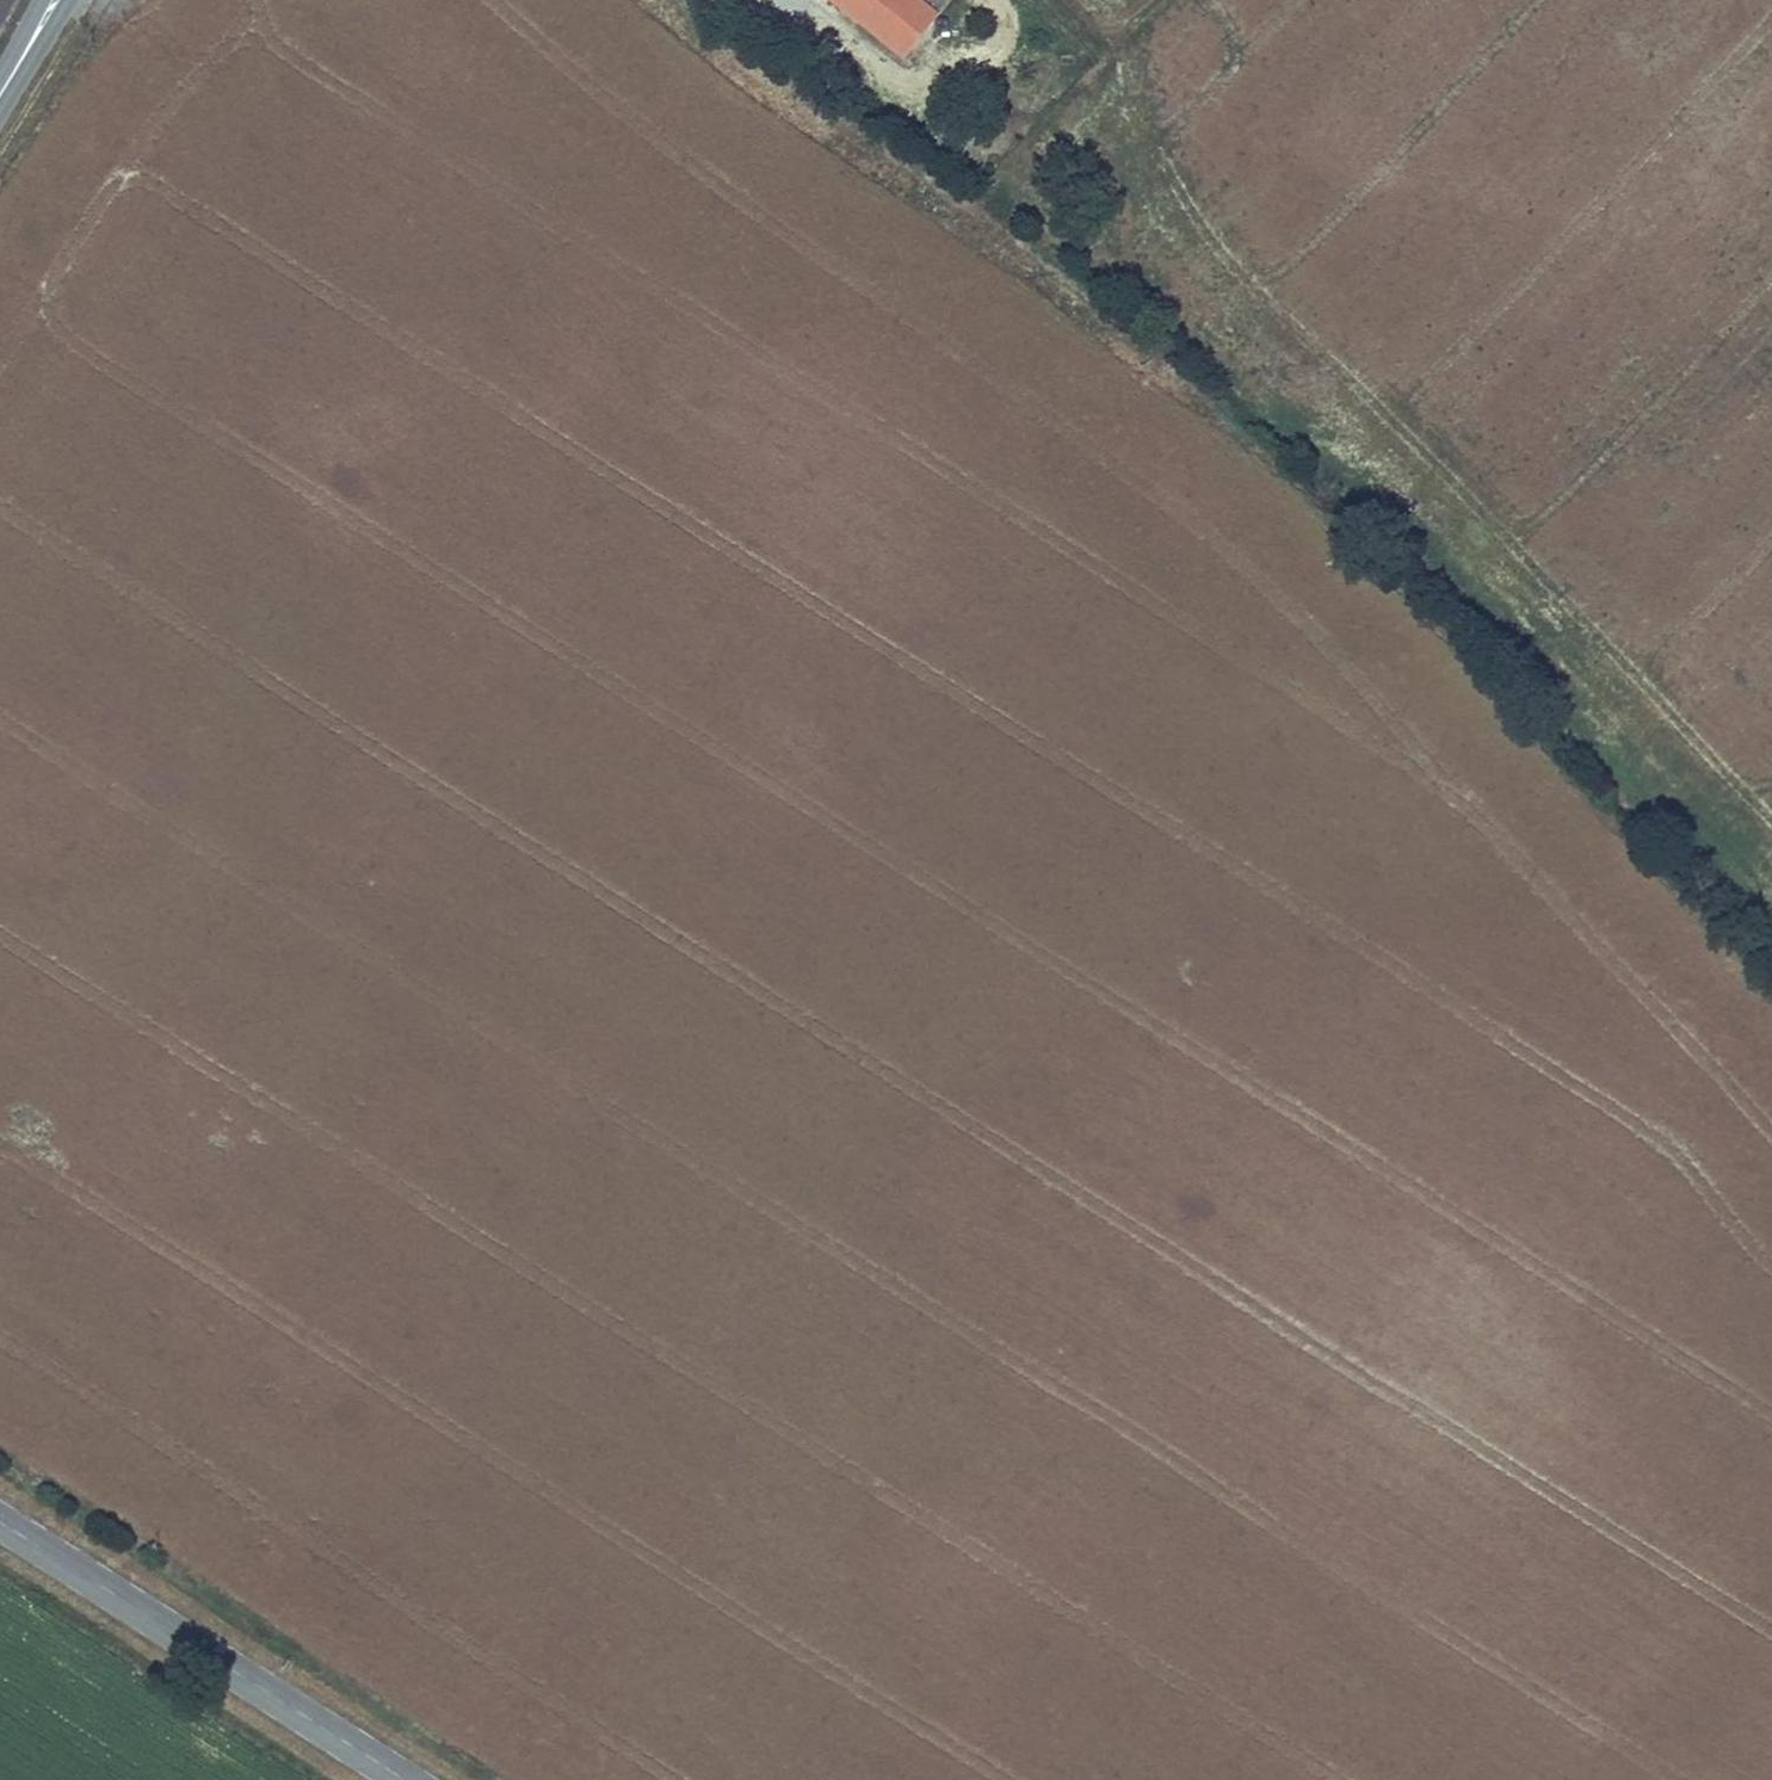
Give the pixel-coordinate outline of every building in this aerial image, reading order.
[(837,7),(901,58),(948,0),(843,0),(837,7)]
